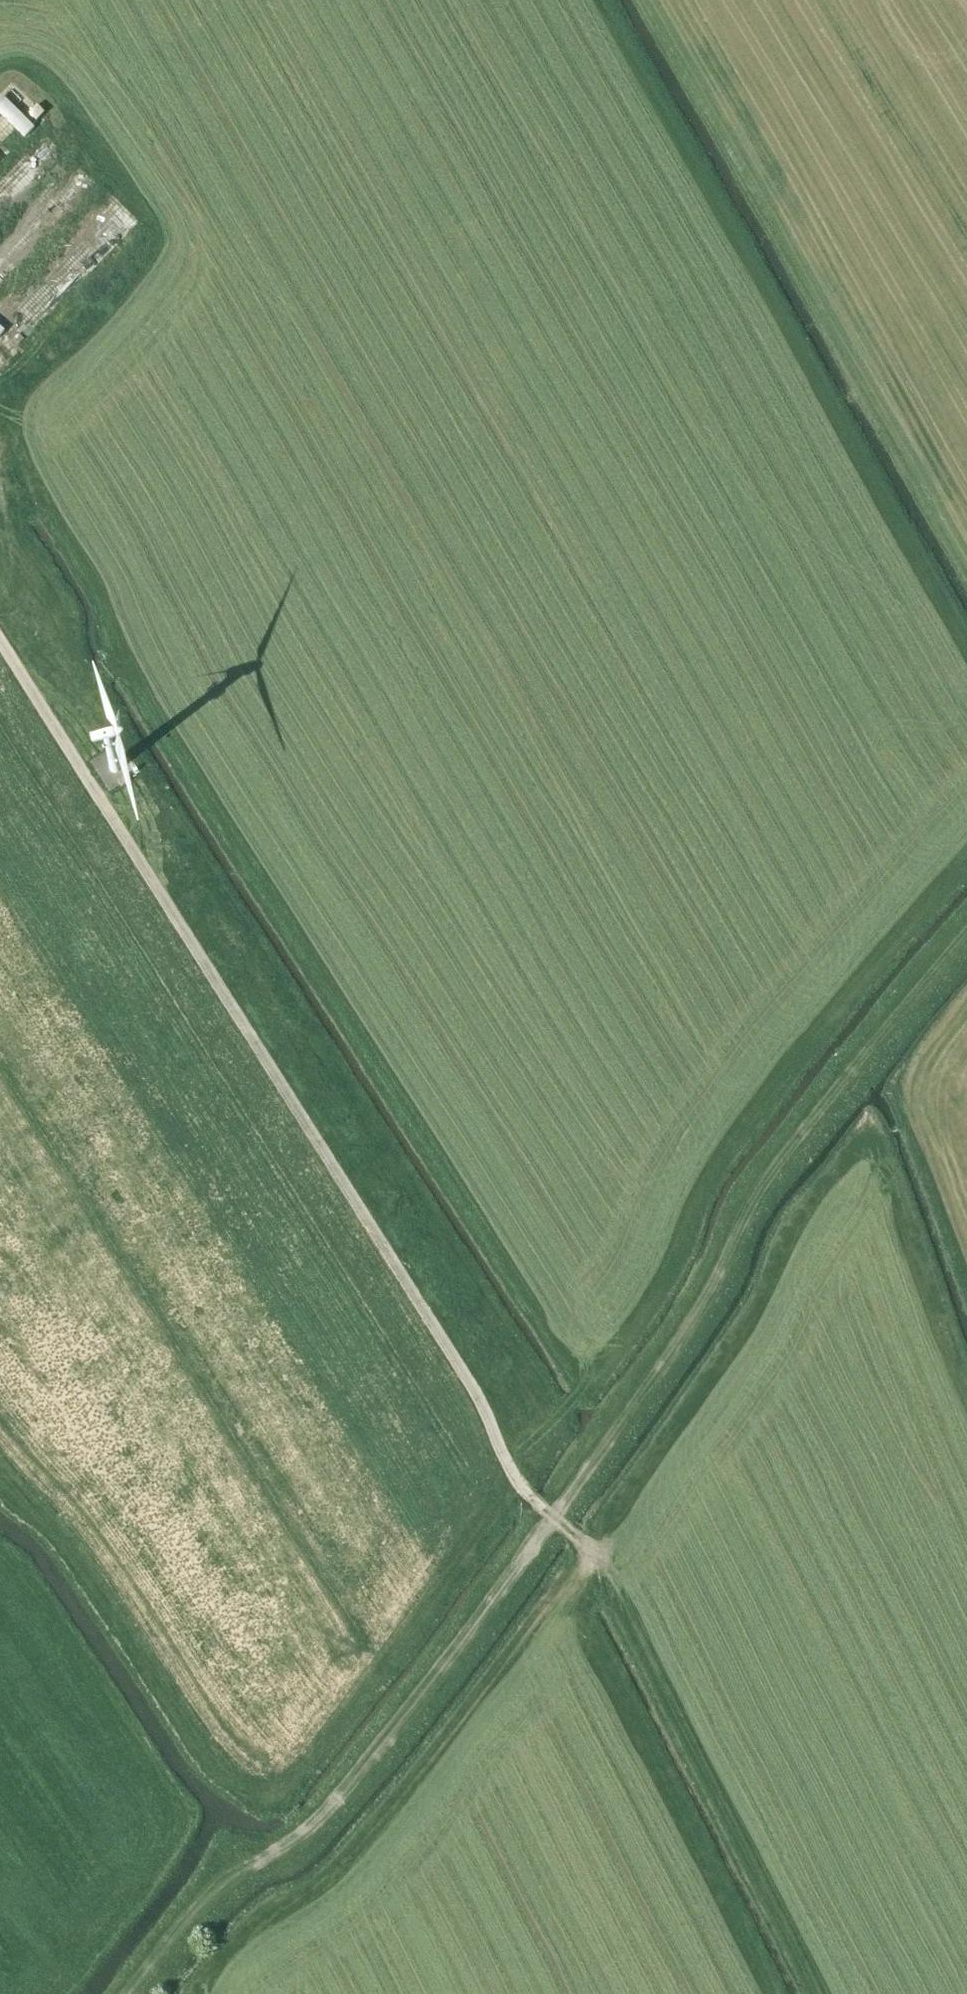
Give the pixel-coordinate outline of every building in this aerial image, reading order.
[(42,131),(22,157),(48,177),(55,168),(63,174),(76,158),(42,131)]
